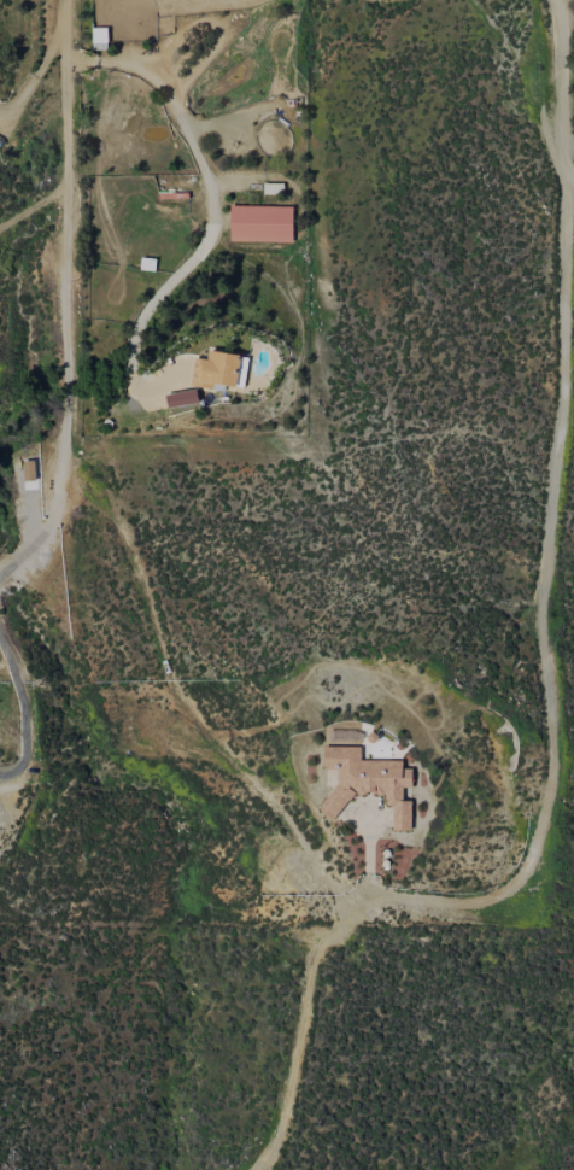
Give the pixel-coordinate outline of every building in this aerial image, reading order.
[(292,206),(230,205),(230,241),(292,242),(292,206)] [(247,356),(208,350),(207,359),(194,358),(190,386),(210,388),(211,383),(243,387),(247,356)] [(198,402),(195,388),(165,394),(168,408),(198,402)] [(384,795),(384,805),(392,805),(392,830),(411,830),(411,800),(403,800),(403,787),(412,787),(412,768),(402,768),(402,760),(360,760),(360,746),(323,746),(323,769),(330,769),(330,814),(340,814),(340,795),(384,795)]
